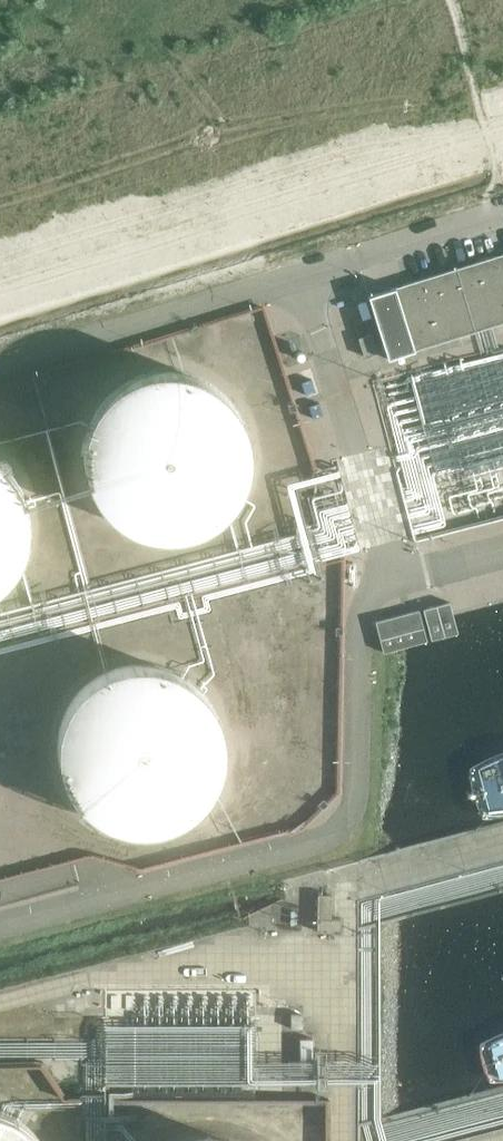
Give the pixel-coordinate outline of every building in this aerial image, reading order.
[(368,295),(388,359),(502,323),(502,253),(368,295)] [(359,338),(364,356),(377,352),(371,334),(359,338)] [(382,374),(412,529),(502,512),(502,351),(382,374)] [(89,427),(88,430),(86,435),(86,438),(85,443),(84,446),(84,448),(84,454),(84,459),(85,465),(86,470),(86,473),(88,478),(88,480),(89,483),(91,488),(94,493),(96,497),(99,502),(102,506),(108,512),(110,514),(114,518),(116,519),(120,523),(127,527),(132,529),(137,531),(145,534),(153,536),(158,536),(163,537),(171,537),(179,536),(185,535),(187,534),(195,532),(200,530),(203,528),(207,526),(212,523),(214,522),(218,518),(221,517),(224,513),(226,511),(230,507),(233,503),(235,500),(238,496),(239,493),(241,489),(242,486),(243,484),(245,479),(247,473),(248,468),(248,465),(249,460),(249,455),(249,452),(249,446),(248,441),(247,438),(247,436),(245,431),(244,425),(243,423),(242,420),(239,416),(237,411),(232,404),(229,400),(227,398),(223,394),(221,392),(217,389),(215,387),(213,386),(208,383),(203,380),(201,379),(198,378),(193,376),(186,374),(180,373),(172,372),(164,372),(156,372),(151,373),(148,374),(143,375),(135,378),(133,379),(128,381),(123,384),(117,388),(112,392),(108,396),(107,398),(105,399),(101,404),(98,408),(95,413),(94,415),(92,420),(90,422),(89,427)] [(19,562),(21,557),(22,554),(24,549),(25,547),(26,541),(27,536),(28,531),(28,528),(28,525),(28,520),(28,515),(27,509),(26,504),(24,499),(23,494),(22,491),(19,486),(17,482),(15,479),(12,475),(9,470),(7,468),(5,466),(2,463),(0,461),(0,585),(2,583),(6,579),(8,577),(11,573),(13,571),(16,566),(19,562)] [(331,610),(270,594),(233,595),(224,629),(224,641),(248,647),(250,713),(268,718),(269,732),(278,734),(322,733),(333,691),(331,610)] [(427,640),(419,610),(375,621),(383,652),(427,640)] [(195,686),(191,682),(187,679),(180,675),(175,672),(170,670),(162,668),(157,666),(151,666),(143,665),(138,665),(132,665),(127,666),(119,668),(114,669),(109,671),(104,674),(99,676),(97,678),(92,681),(88,684),(84,688),(80,692),(78,694),(75,698),(73,700),(70,705),(67,709),(65,714),(64,717),(62,722),(61,727),(59,732),(59,735),(58,740),(58,743),(58,749),(58,754),(59,759),(59,762),(61,767),(62,773),(64,778),(65,780),(67,785),(70,790),(73,794),(76,799),(80,803),(81,805),(85,809),(89,812),(94,815),(96,817),(101,820),(106,822),(110,824),(116,826),(121,828),(129,829),(134,830),(140,830),(145,830),(150,829),(156,829),(161,827),(169,825),(174,823),(179,821),(181,819),(186,817),(190,813),(194,810),(200,804),(202,802),(205,798),(209,794),(212,789),(214,785),(216,780),(217,777),(219,772),(221,767),(222,762),(223,756),(223,751),(223,745),(223,740),(222,735),(222,732),(220,727),(219,721),(217,716),(216,714),(213,709),(211,704),(208,700),(205,695),(201,691),(199,689),(195,686)] [(331,918),(331,894),(318,894),(317,931),(341,932),(341,918),(331,918)] [(291,1013),(291,1028),(302,1028),(302,1014),(291,1013)] [(38,1138),(35,1135),(32,1131),(29,1128),(26,1125),(22,1122),(19,1119),(13,1116),(11,1115),(7,1113),(3,1111),(0,1110),(0,1140),(39,1140),(38,1138)]
